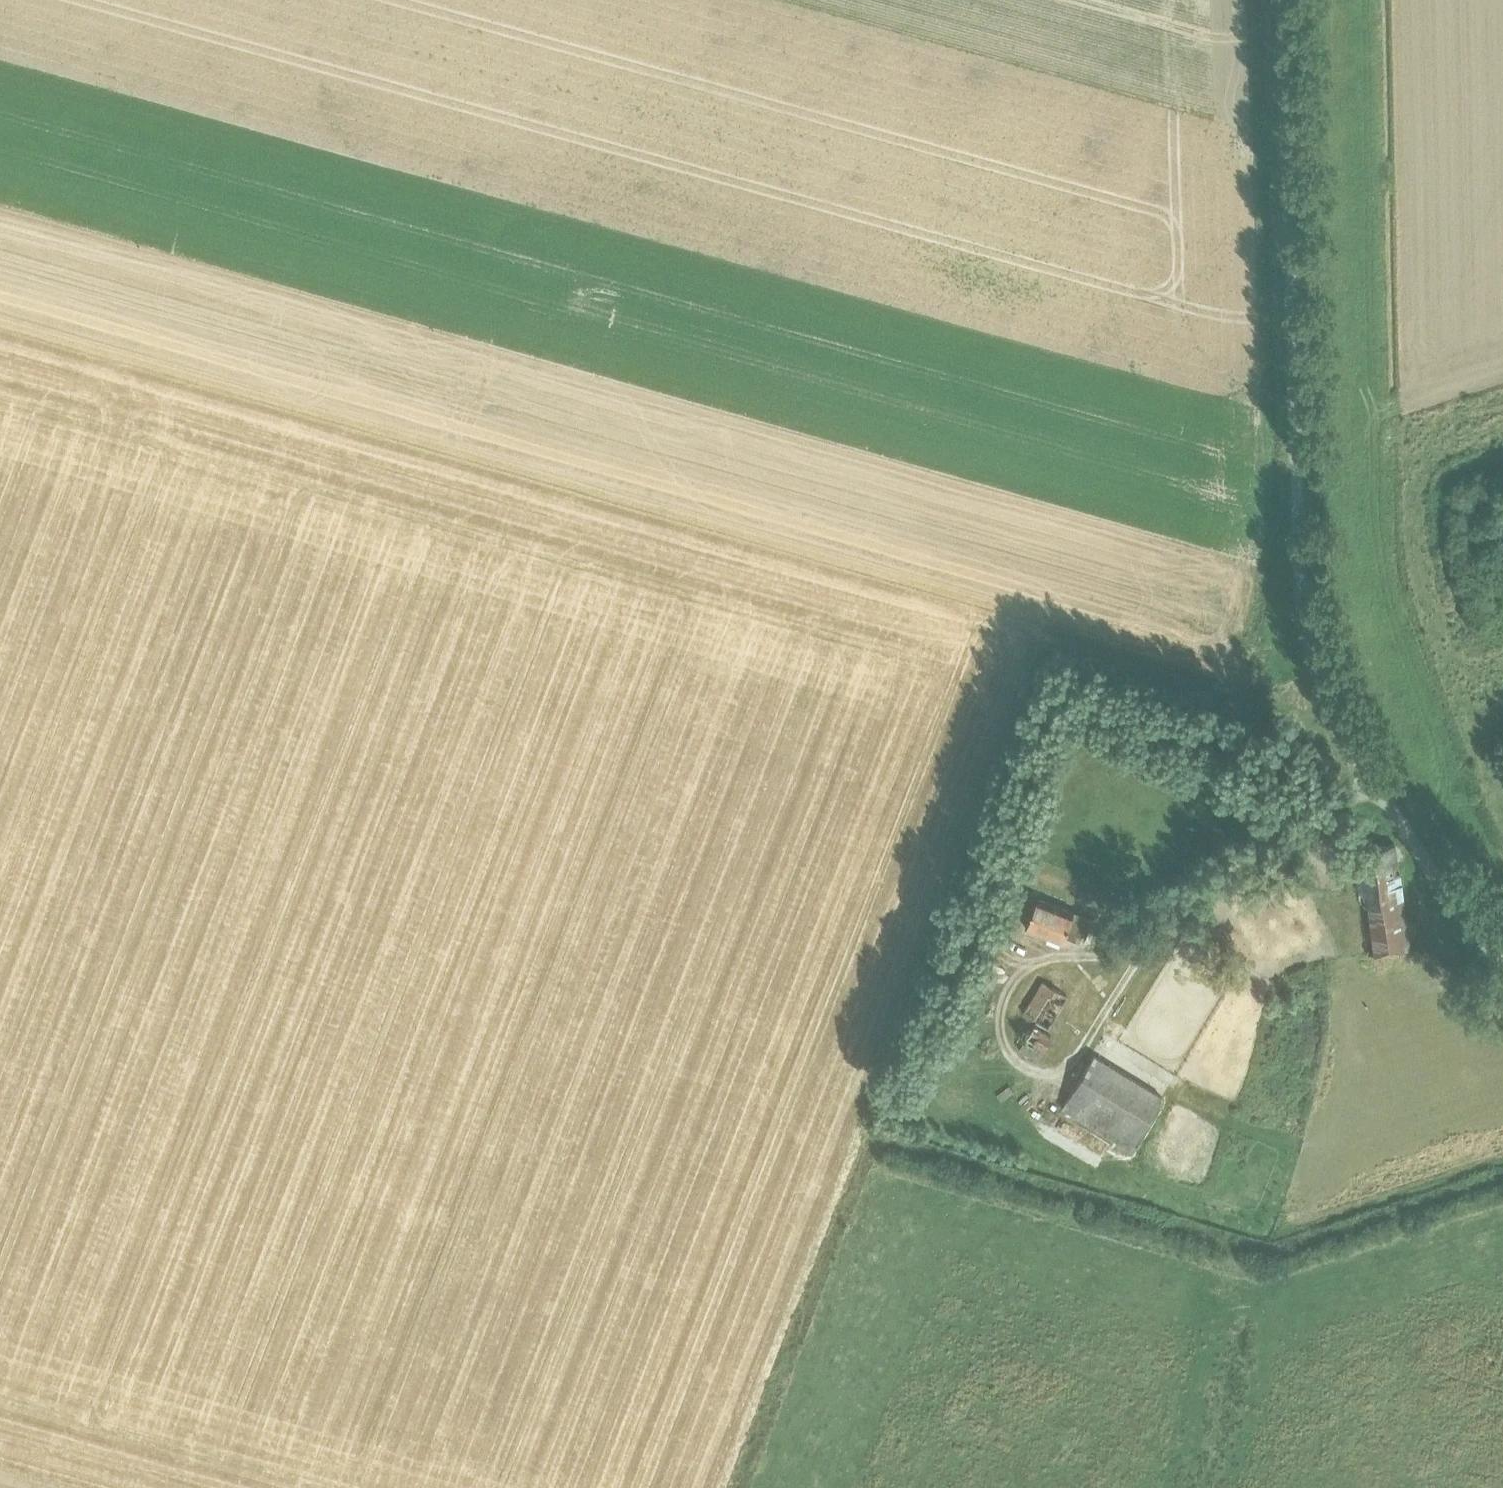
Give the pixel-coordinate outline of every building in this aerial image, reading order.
[(1410,948),(1395,843),(1353,849),(1368,953),(1410,948)] [(1092,919),(1037,897),(1025,926),(1062,941),(1064,936),(1082,943),(1092,919)] [(1046,1030),(1068,996),(1043,981),(1023,1012),(1046,1030)] [(1037,1060),(1051,1036),(1034,1025),(1019,1048),(1037,1060)] [(1094,1055),(1062,1108),(1130,1149),(1162,1097),(1094,1055)]
